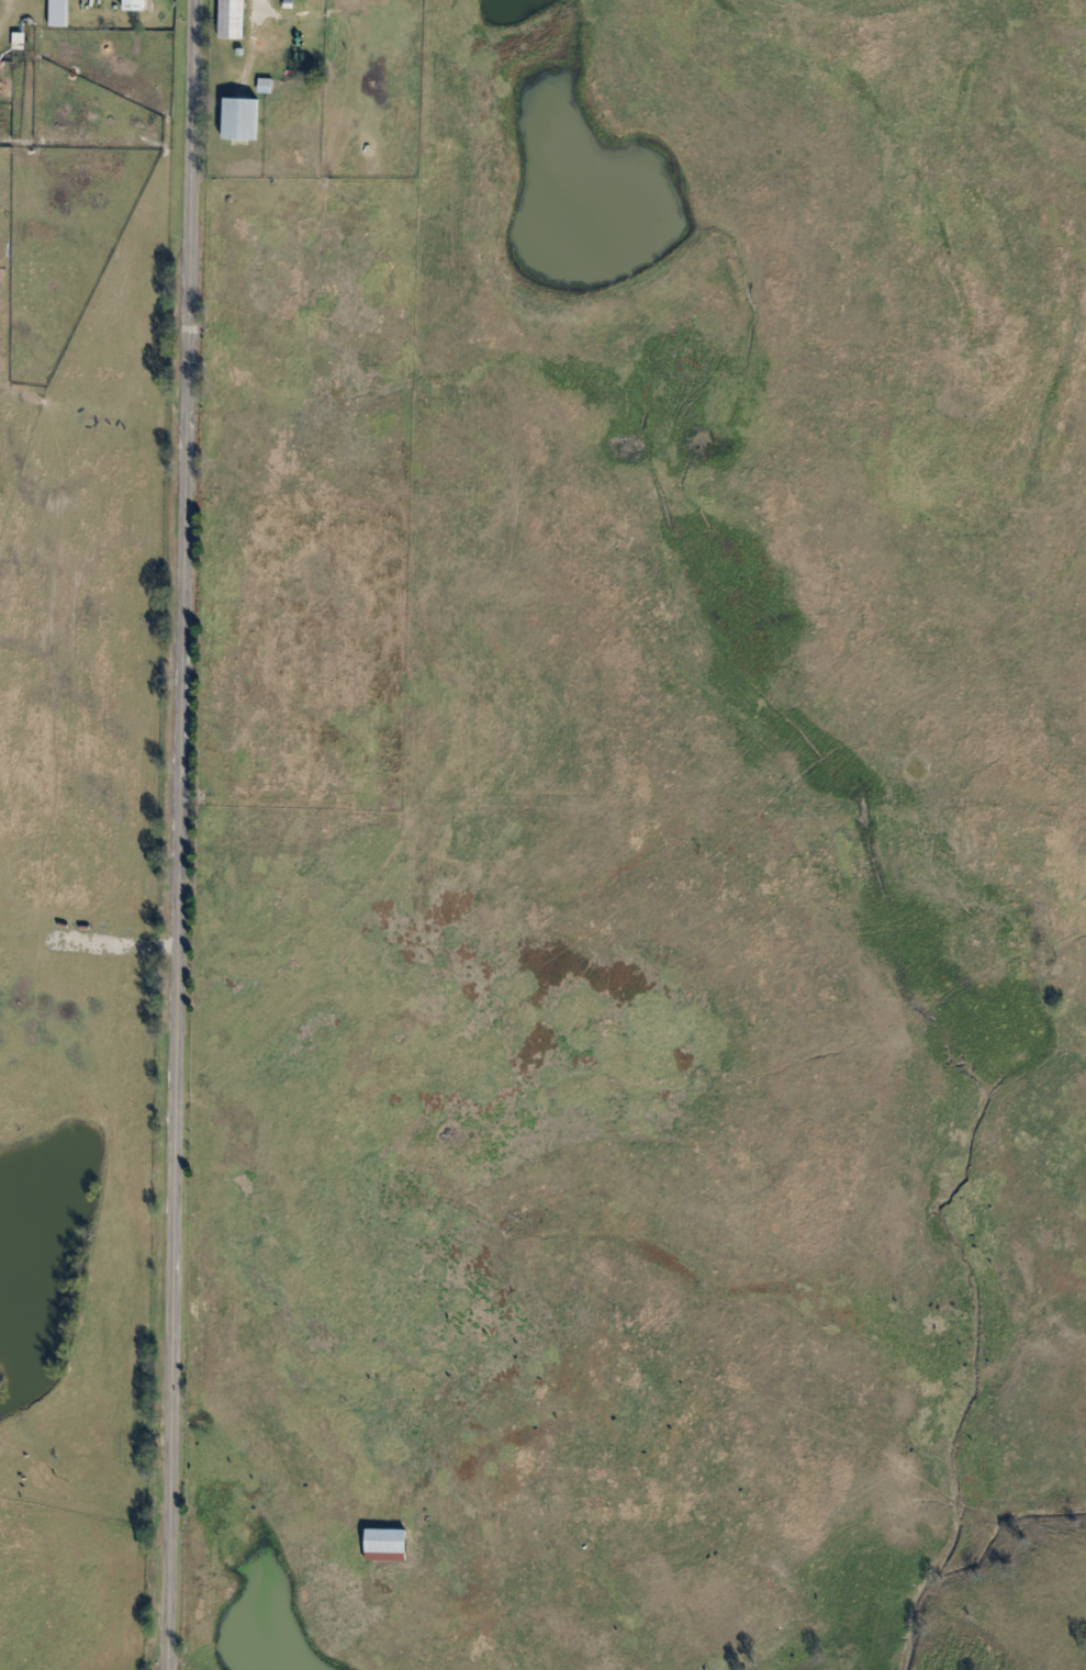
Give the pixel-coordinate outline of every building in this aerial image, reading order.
[(46,26),(46,0),(66,0),(66,26),(46,26)] [(119,11),(119,0),(141,0),(141,11),(119,11)] [(215,38),(216,0),(241,0),(240,40),(215,38)] [(253,99),(253,139),(219,139),(219,99),(253,99)] [(401,1560),(360,1560),(360,1528),(401,1528),(401,1560)]
